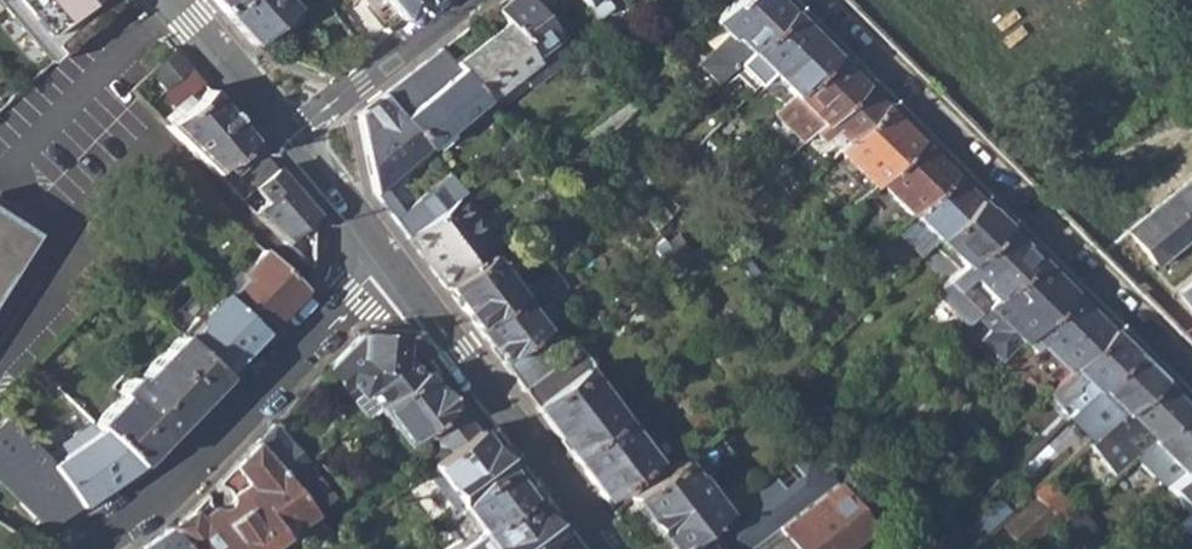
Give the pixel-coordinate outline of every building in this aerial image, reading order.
[(40,71),(119,0),(0,0),(0,23),(40,71)] [(224,12),(236,0),(214,0),(224,12)] [(252,43),(293,7),(287,0),(236,0),(224,12),(252,43)] [(401,19),(402,18),(424,1),(423,0),(386,0),(401,19)] [(502,22),(529,56),(553,37),(532,11),(547,0),(503,0),(491,9),(502,22)] [(589,12),(600,4),(597,0),(580,0),(589,12)] [(746,51),(786,10),(776,0),(735,0),(711,23),(724,37),(702,58),(702,71),(714,84),(746,51)] [(721,94),(744,71),(756,60),(789,93),(829,53),(786,10),(746,51),(714,84),(712,86),(721,94)] [(502,22),(450,62),(481,100),(516,74),(526,87),(567,55),(553,37),(529,56),(502,22)] [(439,49),(382,94),(424,147),(481,100),(450,62),(439,49)] [(159,94),(171,109),(185,97),(203,83),(174,50),(148,70),(165,89),(159,94)] [(801,141),(810,132),(859,83),(829,53),(789,93),(781,102),(770,112),(801,141)] [(768,95),(781,102),(789,93),(756,60),(744,71),(768,95)] [(818,140),(825,132),(831,127),(844,141),(880,104),(859,83),(810,132),(818,140)] [(163,125),(221,183),(260,150),(207,88),(191,103),(163,125)] [(385,189),(429,153),(424,147),(382,94),(356,113),(373,192),(381,185),(385,189)] [(158,120),(163,125),(191,103),(185,97),(171,109),(158,120)] [(869,185),(873,180),(915,139),(880,104),(844,141),(839,145),(835,150),(869,185)] [(825,132),(839,145),(844,141),(831,127),(825,132)] [(907,214),(908,213),(949,172),(915,139),(873,180),(907,214)] [(311,210),(260,150),(221,183),(307,268),(311,210)] [(908,213),(933,239),(973,199),(975,198),(949,172),(908,213)] [(1153,263),(1191,231),(1191,173),(1124,227),(1153,263)] [(406,237),(446,289),(452,284),(488,257),(498,249),(460,197),(430,220),(406,237)] [(933,239),(956,265),(1000,223),(984,207),(982,210),(973,199),(933,239)] [(394,220),(406,237),(430,220),(418,203),(394,220)] [(30,232),(0,213),(0,280),(30,232)] [(1034,257),(1000,223),(956,265),(942,279),(931,290),(965,324),(975,314),(985,304),(992,298),(1004,286),(1034,257)] [(675,235),(666,244),(680,263),(689,254),(675,235)] [(683,268),(680,263),(666,244),(662,239),(651,247),(673,275),(683,268)] [(262,251),(239,276),(242,280),(226,298),(260,332),(301,288),(262,251)] [(455,302),(472,325),(516,294),(488,257),(452,284),(462,298),(455,302)] [(985,304),(975,314),(988,328),(979,338),(999,358),(1018,340),(1068,291),(1034,257),(1004,286),(992,298),(985,304)] [(472,325),(520,388),(553,365),(532,336),(541,329),(529,313),(563,287),(550,269),(516,294),(472,325)] [(216,289),(221,295),(226,298),(242,280),(239,276),(235,272),(216,289)] [(1191,312),(1191,278),(1175,291),(1191,312)] [(175,335),(182,341),(218,376),(260,332),(226,298),(221,295),(216,289),(205,279),(163,323),(175,335)] [(446,289),(455,302),(462,298),(452,284),(446,289)] [(1038,342),(1065,368),(1106,327),(1068,291),(1018,340),(1029,351),(1038,342)] [(1082,394),(1122,356),(1128,350),(1106,327),(1065,368),(1047,386),(1044,390),(1057,402),(1060,399),(1069,408),(1070,407),(1082,394)] [(94,422),(98,427),(135,463),(218,376),(182,341),(175,335),(150,363),(146,360),(117,390),(120,394),(94,422)] [(352,381),(373,409),(417,375),(398,349),(398,338),(357,335),(324,370),(339,391),(352,381)] [(1138,360),(1128,350),(1122,356),(1132,366),(1138,360)] [(520,388),(569,454),(619,417),(571,352),(553,365),(520,388)] [(1070,407),(1095,431),(1155,376),(1138,360),(1132,366),(1122,356),(1082,394),(1070,407)] [(373,409),(398,442),(421,426),(445,407),(444,405),(419,373),(417,375),(373,409)] [(1155,376),(1095,431),(1083,441),(1111,473),(1130,455),(1137,449),(1146,442),(1149,440),(1164,426),(1185,407),(1155,376)] [(414,458),(422,469),(427,465),(473,430),(451,400),(444,405),(445,407),(421,426),(434,442),(414,458)] [(1191,455),(1191,454),(1191,414),(1185,407),(1164,426),(1149,440),(1146,442),(1137,449),(1130,455),(1159,483),(1177,468),(1191,455)] [(650,459),(619,417),(569,454),(600,496),(650,459)] [(0,425),(0,481),(47,530),(81,505),(50,463),(7,419),(0,425)] [(250,446),(307,513),(327,497),(270,426),(250,446)] [(98,427),(50,463),(81,505),(132,466),(135,463),(98,427)] [(433,486),(448,507),(456,501),(501,467),(473,430),(427,465),(436,476),(440,481),(433,486)] [(666,548),(669,548),(701,526),(720,511),(693,476),(728,452),(715,434),(628,499),(666,548)] [(291,526),(302,541),(320,529),(307,513),(250,446),(216,482),(230,493),(232,499),(228,508),(217,512),(209,509),(205,503),(204,493),(179,520),(167,529),(181,548),(259,548),(291,526)] [(886,511),(875,500),(866,491),(829,480),(826,476),(821,467),(806,446),(720,511),(701,526),(718,548),(837,548),(886,511)] [(1191,455),(1177,468),(1159,483),(1186,510),(1175,522),(1191,539),(1191,454),(1191,455)] [(833,455),(821,467),(826,476),(841,462),(833,455)] [(408,480),(416,491),(436,476),(427,465),(422,469),(408,480)] [(453,513),(472,537),(473,536),(524,497),(501,467),(456,501),(460,507),(453,513)] [(877,481),(866,491),(875,500),(886,490),(877,481)] [(1000,523),(1021,546),(1054,517),(1034,493),(1000,523)] [(524,497),(473,536),(472,537),(457,548),(563,548),(524,497)] [(1083,548),(1088,548),(1101,536),(1074,506),(1057,520),(1083,548)] [(701,526),(669,548),(718,548),(701,526)] [(167,529),(138,548),(181,548),(167,529)] [(938,539),(947,548),(950,548),(956,542),(945,531),(938,539)] [(938,539),(927,548),(928,548),(947,548),(938,539)]
